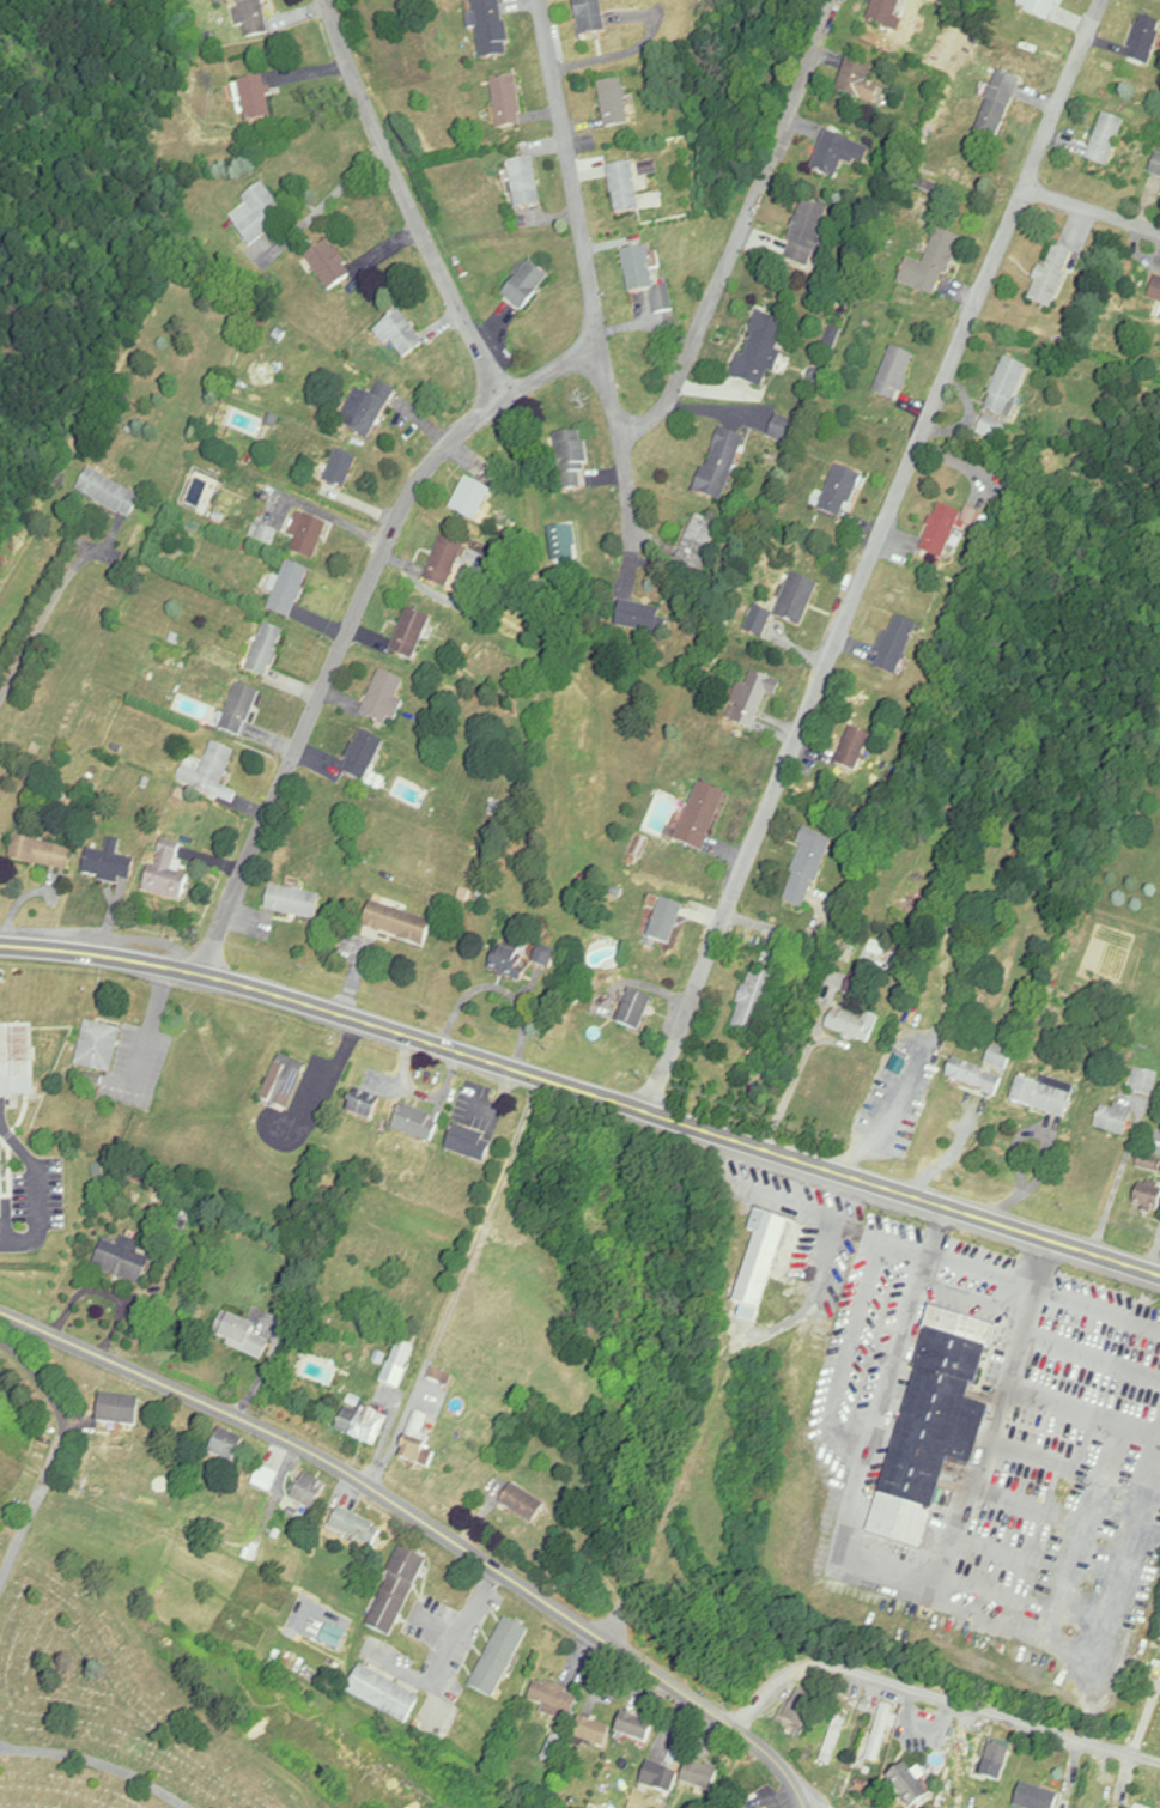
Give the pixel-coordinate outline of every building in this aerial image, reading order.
[(243,39),(270,34),(264,0),(236,0),(243,39)] [(503,0),(495,0),(470,3),(473,29),(477,29),(480,59),(509,56),(503,0)] [(580,38),(607,33),(602,0),(574,0),(580,38)] [(896,30),(903,0),(876,0),(870,24),(896,30)] [(1020,11),(1054,23),(1062,0),(1023,0),(1020,11)] [(1141,17),(1127,60),(1150,68),(1159,37),(1159,23),(1141,17)] [(874,67),(847,60),(839,95),(876,105),(881,86),(870,84),(874,67)] [(1021,80),(999,72),(975,136),(998,144),(1021,80)] [(524,124),(517,77),(492,81),(499,128),(524,124)] [(244,125),(273,121),(267,80),(238,84),(244,125)] [(629,127),(623,81),(599,84),(604,130),(629,127)] [(1087,161),(1109,169),(1126,122),(1104,114),(1087,161)] [(870,149),(828,133),(814,173),(837,182),(844,163),(862,169),(870,149)] [(1159,185),(1159,155),(1157,154),(1148,181),(1159,185)] [(541,207),(534,158),(508,161),(515,211),(541,207)] [(641,212),(632,163),(607,168),(616,217),(641,212)] [(230,219),(252,247),(289,217),(263,185),(244,200),(247,205),(230,219)] [(812,268),(815,254),(826,257),(830,243),(823,241),(831,210),(803,203),(788,262),(812,268)] [(925,266),(908,260),(900,285),(940,298),(960,238),(937,230),(925,266)] [(353,276),(330,242),(306,258),(329,292),(353,276)] [(1053,309),(1075,251),(1051,242),(1029,300),(1053,309)] [(629,295),(652,292),(655,315),(674,313),(670,288),(655,290),(650,248),(623,251),(629,295)] [(502,297),(522,313),(550,278),(530,262),(502,297)] [(1156,275),(1150,300),(1159,303),(1159,276),(1156,275)] [(384,347),(392,342),(403,360),(424,347),(402,312),(374,330),(384,347)] [(734,379),(766,391),(789,325),(757,314),(734,379)] [(916,356),(891,347),(875,395),(899,404),(916,356)] [(978,435),(1002,444),(1009,422),(1028,366),(1004,357),(978,435)] [(340,424),(371,440),(396,390),(378,382),(371,396),(357,389),(340,424)] [(798,424),(779,415),(770,435),(789,444),(798,424)] [(698,494),(725,502),(745,437),(718,429),(698,494)] [(552,436),(557,494),(588,490),(583,433),(552,436)] [(357,459),(336,452),(326,485),(348,492),(357,459)] [(820,512),(846,521),(862,475),(836,466),(820,512)] [(78,494),(130,522),(142,500),(90,471),(78,494)] [(450,512),(477,524),(492,491),(465,479),(450,512)] [(920,552),(943,563),(964,516),(941,505),(920,552)] [(289,538),(295,540),(290,552),(314,562),(329,527),(300,514),(289,538)] [(675,567),(700,578),(723,527),(698,515),(675,567)] [(465,549),(442,538),(423,581),(447,591),(465,549)] [(311,572),(288,562),(267,610),(291,620),(311,572)] [(819,583),(791,574),(777,616),(754,608),(746,633),(766,639),(774,617),(804,627),(819,583)] [(664,610),(622,602),(617,629),(659,636),(664,610)] [(431,620),(412,663),(389,653),(407,609),(431,620)] [(874,670),(901,679),(918,626),(897,619),(891,635),(886,633),(874,670)] [(286,633),(265,625),(246,671),(267,679),(286,633)] [(403,702),(398,699),(405,682),(380,672),(361,716),(392,729),(403,702)] [(782,683),(752,672),(747,687),(740,685),(727,721),(754,731),(768,693),(777,697),(782,683)] [(211,725),(241,739),(261,694),(240,684),(226,714),(217,711),(211,725)] [(873,738),(851,728),(834,764),(856,775),(873,738)] [(366,784),(385,743),(360,732),(341,773),(366,784)] [(217,797),(235,752),(212,743),(201,772),(185,766),(178,782),(217,797)] [(700,784),(674,841),(702,854),(728,796),(700,784)] [(808,911),(833,841),(806,831),(781,902),(808,911)] [(72,850),(14,838),(10,861),(68,872),(72,850)] [(135,860),(118,856),(121,842),(109,839),(106,854),(88,851),(83,878),(130,887),(135,860)] [(182,903),(188,874),(176,871),(182,845),(157,839),(145,894),(182,903)] [(266,914),(317,922),(321,896),(270,887),(266,914)] [(686,909),(664,900),(648,939),(670,948),(686,909)] [(364,931),(424,949),(432,922),(372,904),(364,931)] [(526,974),(515,965),(519,960),(503,948),(489,967),(516,987),(526,974)] [(733,1029),(760,1037),(778,977),(751,969),(733,1029)] [(654,1000),(639,1035),(618,1025),(631,991),(654,1000)] [(860,1041),(867,1021),(834,1009),(827,1029),(860,1041)] [(120,1031),(85,1021),(73,1066),(109,1074),(120,1031)] [(0,1027),(0,1094),(32,1093),(30,1026),(0,1027)] [(985,1070),(954,1059),(947,1080),(997,1098),(1013,1052),(994,1046),(985,1070)] [(307,1068),(280,1056),(261,1099),(288,1111),(307,1068)] [(140,1060),(124,1060),(124,1076),(139,1077),(140,1060)] [(1129,1092),(1155,1098),(1159,1075),(1134,1069),(1129,1092)] [(1067,1120),(1076,1087),(1044,1078),(1042,1084),(1019,1078),(1011,1104),(1067,1120)] [(346,1114),(373,1120),(379,1097),(352,1091),(346,1114)] [(1135,1115),(1106,1102),(1095,1127),(1124,1140),(1135,1115)] [(441,1117),(401,1103),(392,1129),(432,1143),(441,1117)] [(487,1164),(495,1139),(454,1124),(445,1150),(487,1164)] [(1159,1174),(1159,1162),(1140,1159),(1138,1170),(1159,1174)] [(1138,1185),(1138,1213),(1159,1213),(1159,1185),(1138,1185)] [(791,1283),(807,1225),(758,1212),(735,1304),(743,1306),(739,1318),(759,1322),(770,1278),(791,1283)] [(93,1270),(142,1286),(151,1258),(140,1254),(143,1243),(123,1236),(120,1246),(103,1240),(93,1270)] [(924,1548),(948,1457),(974,1464),(990,1405),(974,1401),(995,1324),(931,1307),(872,1534),(924,1548)] [(256,1325),(222,1311),(211,1337),(263,1359),(271,1340),(253,1333),(256,1325)] [(415,1349),(398,1341),(380,1380),(397,1388),(415,1349)] [(139,1396),(101,1391),(97,1419),(135,1425),(139,1396)] [(376,1447),(388,1416),(348,1401),(336,1432),(376,1447)] [(398,1458),(429,1469),(436,1451),(426,1448),(430,1437),(422,1434),(428,1416),(415,1411),(398,1458)] [(243,1440),(219,1428),(208,1452),(232,1463),(243,1440)] [(269,1494),(278,1475),(261,1466),(252,1485),(269,1494)] [(290,1500),(313,1512),(327,1485),(305,1473),(290,1500)] [(545,1505),(534,1523),(500,1501),(511,1484),(545,1505)] [(383,1529),(339,1508),(330,1527),(373,1549),(383,1529)] [(425,1558),(399,1547),(367,1626),(393,1637),(425,1558)] [(528,1630),(492,1697),(468,1683),(504,1618),(528,1630)] [(420,1698),(405,1724),(346,1691),(362,1663),(420,1698)] [(572,1685),(531,1685),(531,1713),(572,1713),(572,1685)] [(783,1717),(802,1728),(819,1698),(800,1687),(783,1717)] [(868,1759),(880,1762),(895,1706),(883,1703),(868,1759)] [(822,1762),(834,1765),(850,1709),(838,1706),(822,1762)] [(648,1743),(655,1723),(621,1713),(615,1733),(648,1743)] [(576,1743),(608,1743),(608,1722),(576,1722),(576,1743)] [(985,1765),(1007,1771),(1012,1750),(991,1744),(985,1765)] [(908,1759),(886,1780),(913,1807),(916,1807),(936,1788),(908,1759)] [(719,1769),(688,1760),(681,1782),(712,1792),(719,1769)] [(639,1783),(671,1795),(680,1773),(648,1761),(639,1783)] [(1021,1807),(1056,1807),(1060,1795),(1022,1782),(1014,1806),(1021,1807)]
